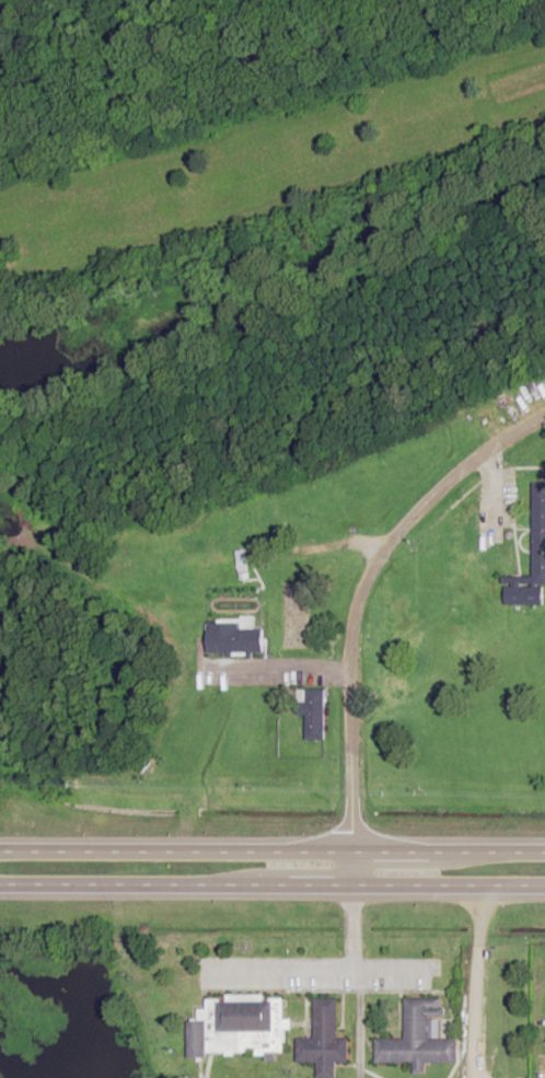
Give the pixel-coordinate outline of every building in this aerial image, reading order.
[(514,397),(522,417),(501,426),(492,405),(514,397)] [(533,578),(502,578),(502,605),(543,605),(543,584),(544,584),(544,483),(532,483),(533,578)] [(444,514),(463,514),(463,525),(444,525),(444,514)] [(206,623),(206,653),(263,654),(264,624),(206,623)] [(324,688),(324,740),(305,740),(305,715),(295,715),(295,688),(324,688)] [(285,1052),(284,997),(265,997),(265,994),(199,996),(200,1030),(207,1030),(208,1054),(285,1052)] [(338,999),(315,998),(314,1037),(297,1037),(297,1061),(318,1061),(318,1077),(336,1077),(336,1061),(348,1062),(349,1037),(337,1037),(338,999)] [(405,1039),(376,1038),(376,1062),(415,1062),(415,1073),(426,1073),(426,1062),(458,1062),(458,1039),(428,1038),(428,1017),(443,1017),(444,999),(406,998),(405,1039)]
